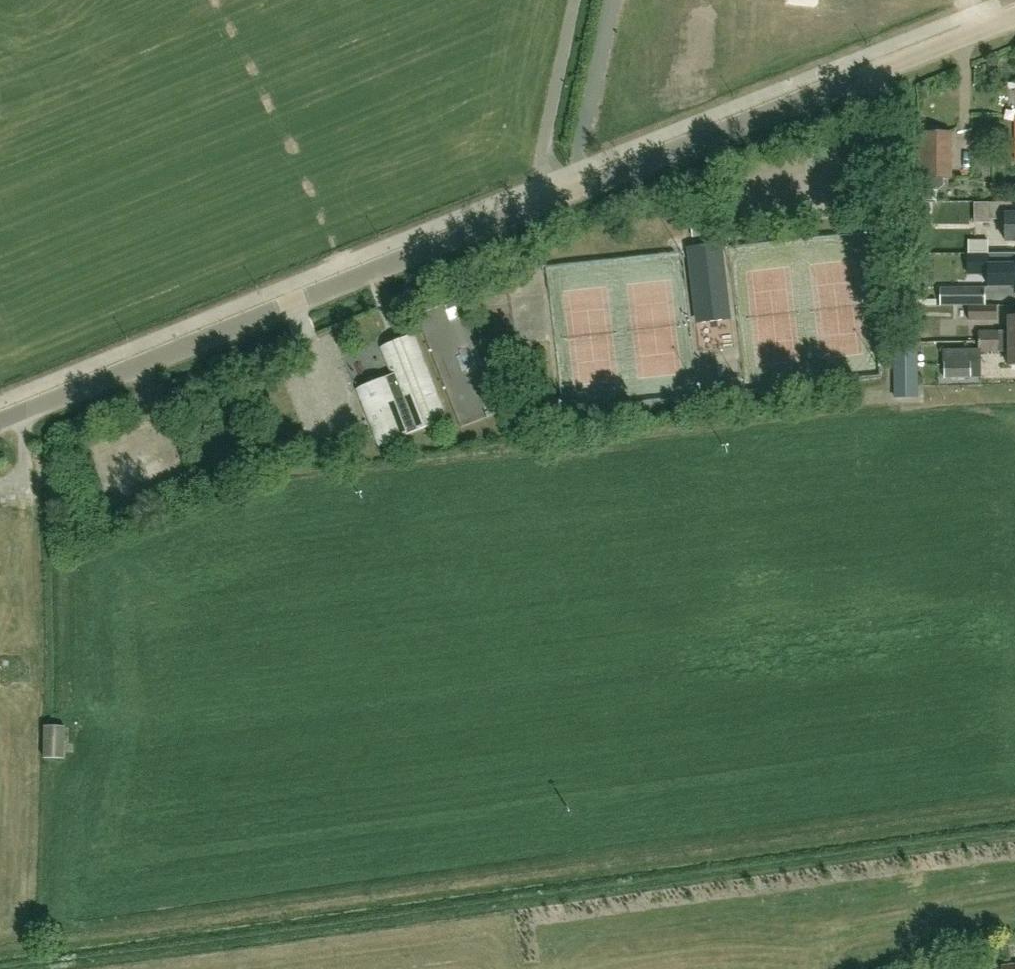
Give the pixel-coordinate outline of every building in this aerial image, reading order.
[(918,179),(952,179),(952,133),(918,133),(918,179)] [(1014,241),(1014,214),(1012,214),(1012,202),(974,203),(974,223),(992,223),(991,219),(1000,219),(1000,214),(1005,214),(1006,241),(1014,241)] [(714,218),(691,221),(693,238),(716,235),(714,218)] [(991,253),(991,241),(971,241),(971,253),(991,253)] [(701,322),(727,319),(718,244),(692,247),(701,322)] [(989,254),(989,285),(1014,284),(1014,254),(991,254),(989,254)] [(956,305),(956,306),(967,306),(969,306),(985,306),(985,304),(985,287),(957,287),(956,287),(956,288),(956,305)] [(969,306),(969,321),(997,321),(997,306),(985,306),(969,306)] [(1014,341),(1014,316),(1009,316),(1009,330),(1000,330),(1000,331),(979,331),(979,341),(1014,341)] [(448,419),(415,333),(379,347),(390,375),(355,389),(368,422),(378,446),(448,419)] [(979,341),(979,352),(1000,351),(1000,352),(1010,352),(1010,366),(1014,366),(1014,341),(979,341)] [(895,397),(918,396),(918,343),(894,344),(895,390),(895,397)] [(944,378),(971,378),(971,349),(944,349),(944,378)] [(481,352),(464,356),(468,372),(485,368),(481,352)] [(45,758),(65,758),(65,726),(45,726),(45,758)]
